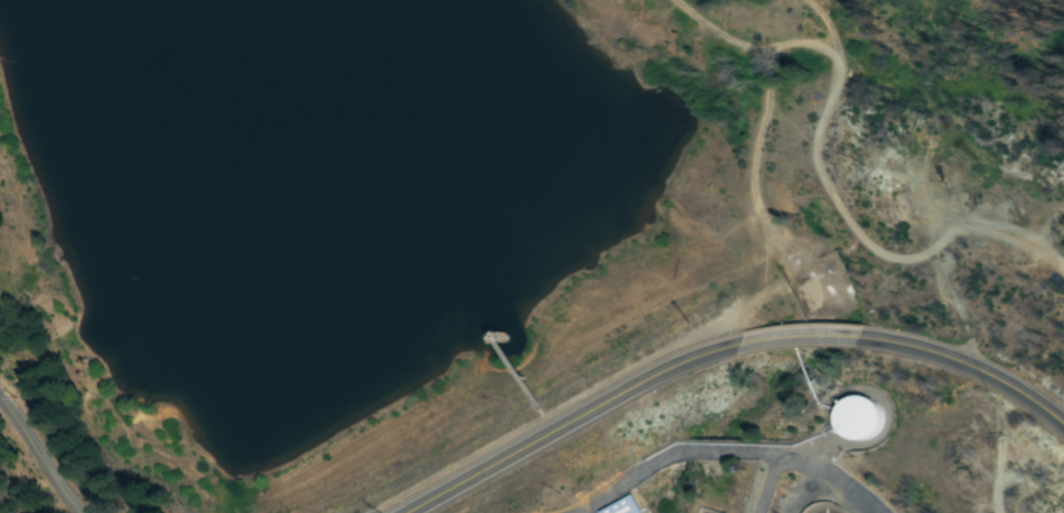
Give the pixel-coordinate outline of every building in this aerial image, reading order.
[(842,442),(884,440),(883,400),(841,401),(842,442)] [(640,498),(604,512),(646,512),(640,498)]
